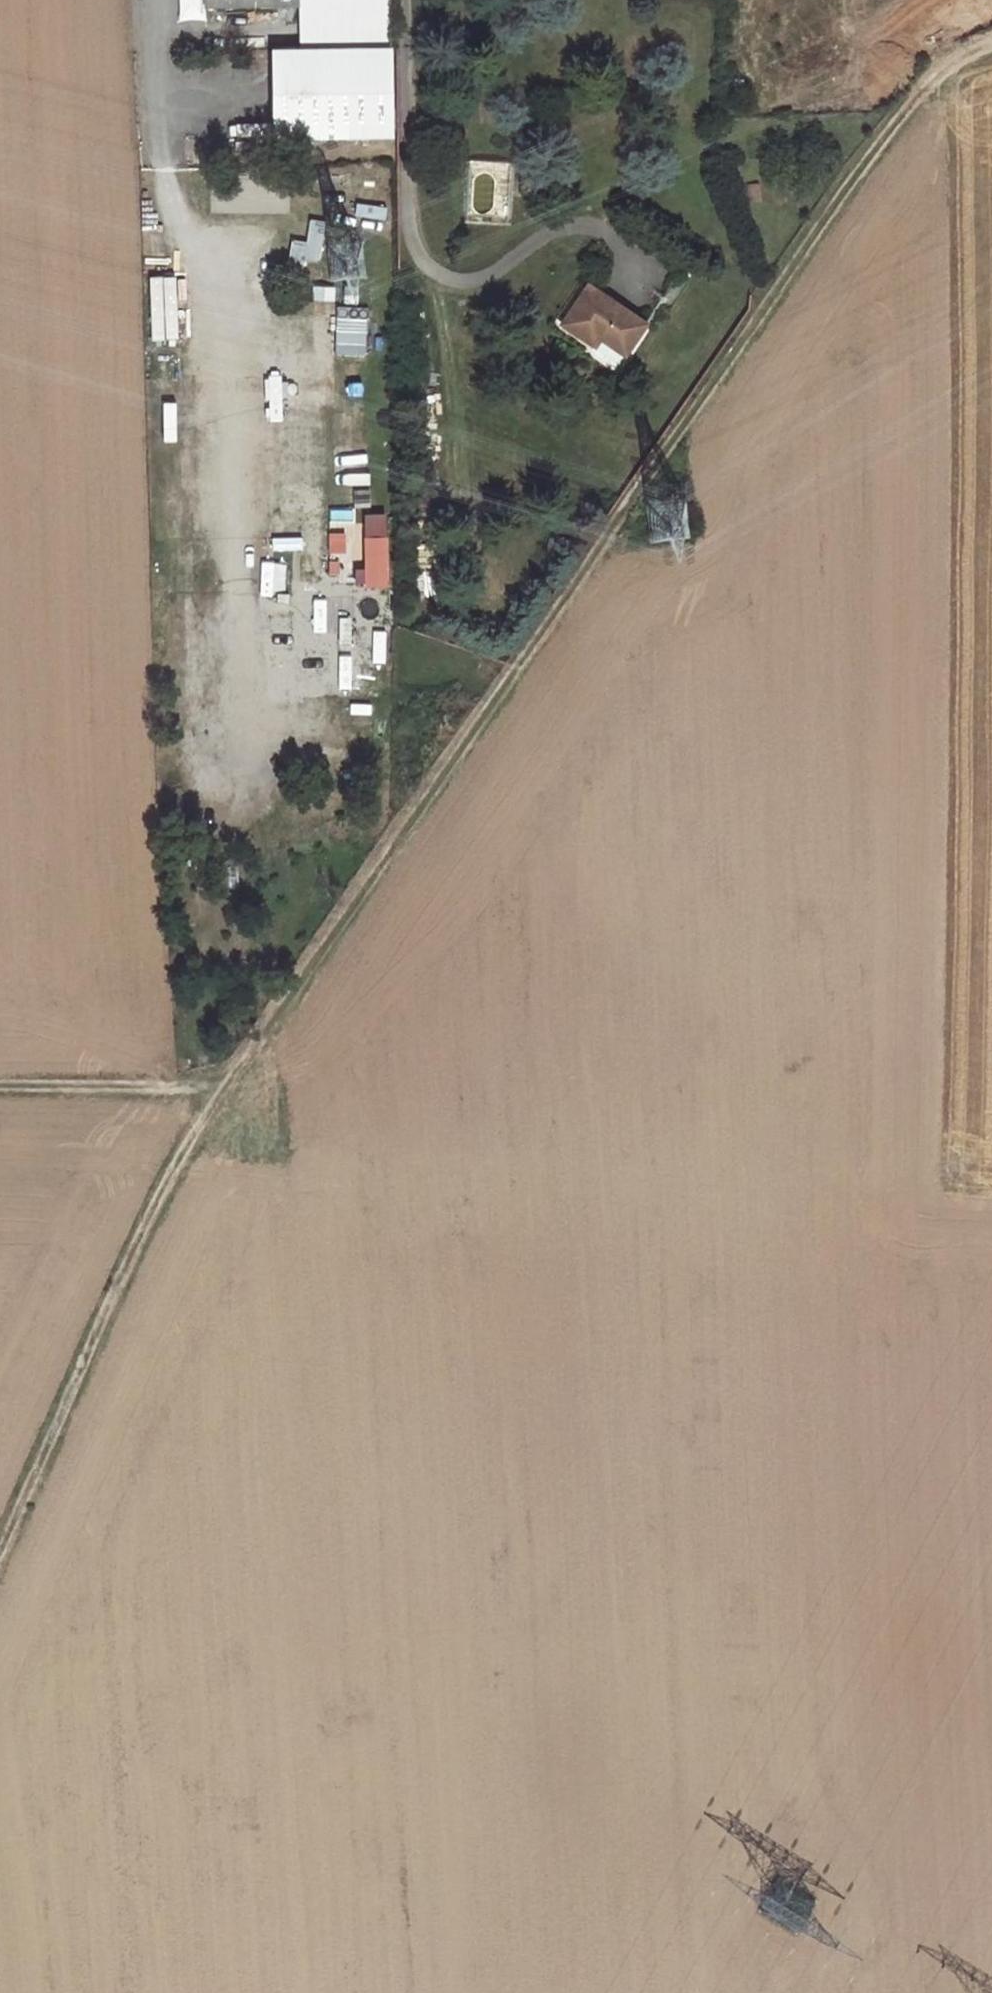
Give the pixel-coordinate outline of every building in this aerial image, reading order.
[(207,10),(295,8),(296,8),(296,0),(206,0),(207,10)] [(296,8),(295,8),(296,53),(386,52),(386,0),(296,0),(296,8)] [(278,53),(279,142),(392,141),(392,52),(386,52),(296,53),(278,53)] [(470,153),(470,228),(511,229),(512,154),(470,153)] [(309,242),(292,242),(292,261),(324,262),(325,221),(309,221),(309,242)] [(183,341),(181,278),(152,279),(154,342),(183,341)] [(647,323),(589,284),(561,324),(596,347),(600,341),(625,356),(647,323)] [(370,356),(369,311),(337,311),(338,357),(370,356)] [(354,526),(354,533),(375,534),(375,526),(354,526)] [(354,583),(377,583),(377,534),(375,534),(354,533),(354,537),(354,556),(354,583)] [(340,555),(354,556),(354,537),(340,537),(340,555)] [(377,609),(355,609),(355,642),(378,641),(377,609)]
